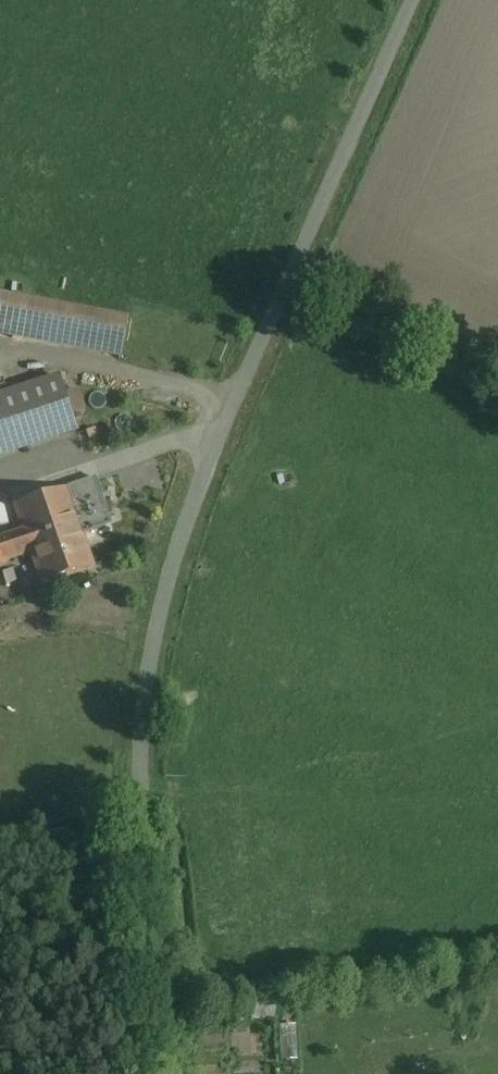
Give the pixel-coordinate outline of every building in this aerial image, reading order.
[(22,348),(139,374),(147,335),(30,309),(22,348)] [(0,392),(0,455),(83,429),(65,371),(0,392)] [(96,568),(70,487),(14,505),(25,541),(30,557),(40,586),(96,568)] [(0,537),(0,573),(10,570),(9,564),(3,548),(0,537)] [(25,541),(3,548),(9,564),(30,557),(25,541)] [(241,1061),(241,1073),(265,1073),(265,1062),(241,1061)]
